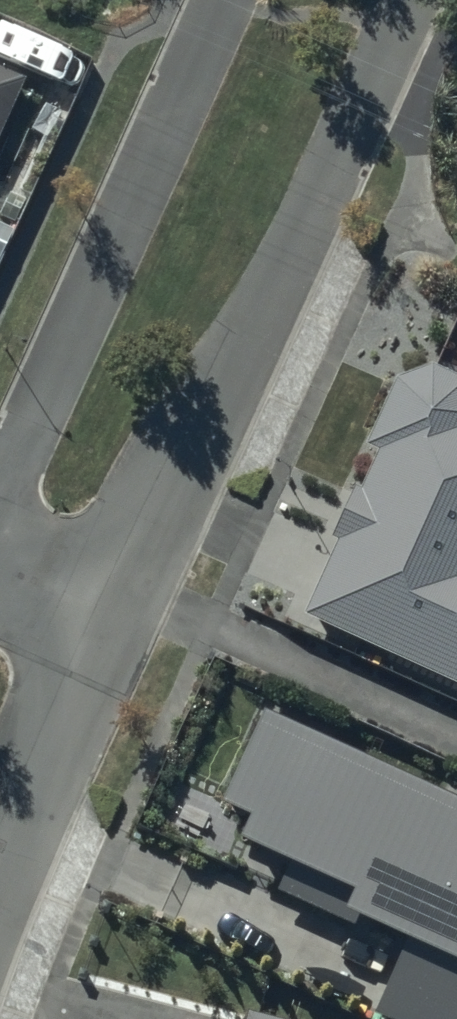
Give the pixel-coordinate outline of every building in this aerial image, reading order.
[(28,87),(0,75),(0,150),(28,87)] [(456,378),(454,377),(451,375),(448,374),(445,372),(442,371),(439,370),(436,370),(433,369),(430,369),(426,369),(423,369),(420,369),(417,370),(414,371),(411,372),(408,373),(405,374),(402,375),(399,377),(396,379),(394,381),(366,447),(379,452),(363,491),(352,486),(330,539),(337,543),(305,620),(456,684),(456,379),(456,378)] [(265,712),(226,801),(253,813),(241,839),(353,889),(342,913),(407,942),(372,1018),(373,1018),(456,1018),(456,798),(265,712)]
